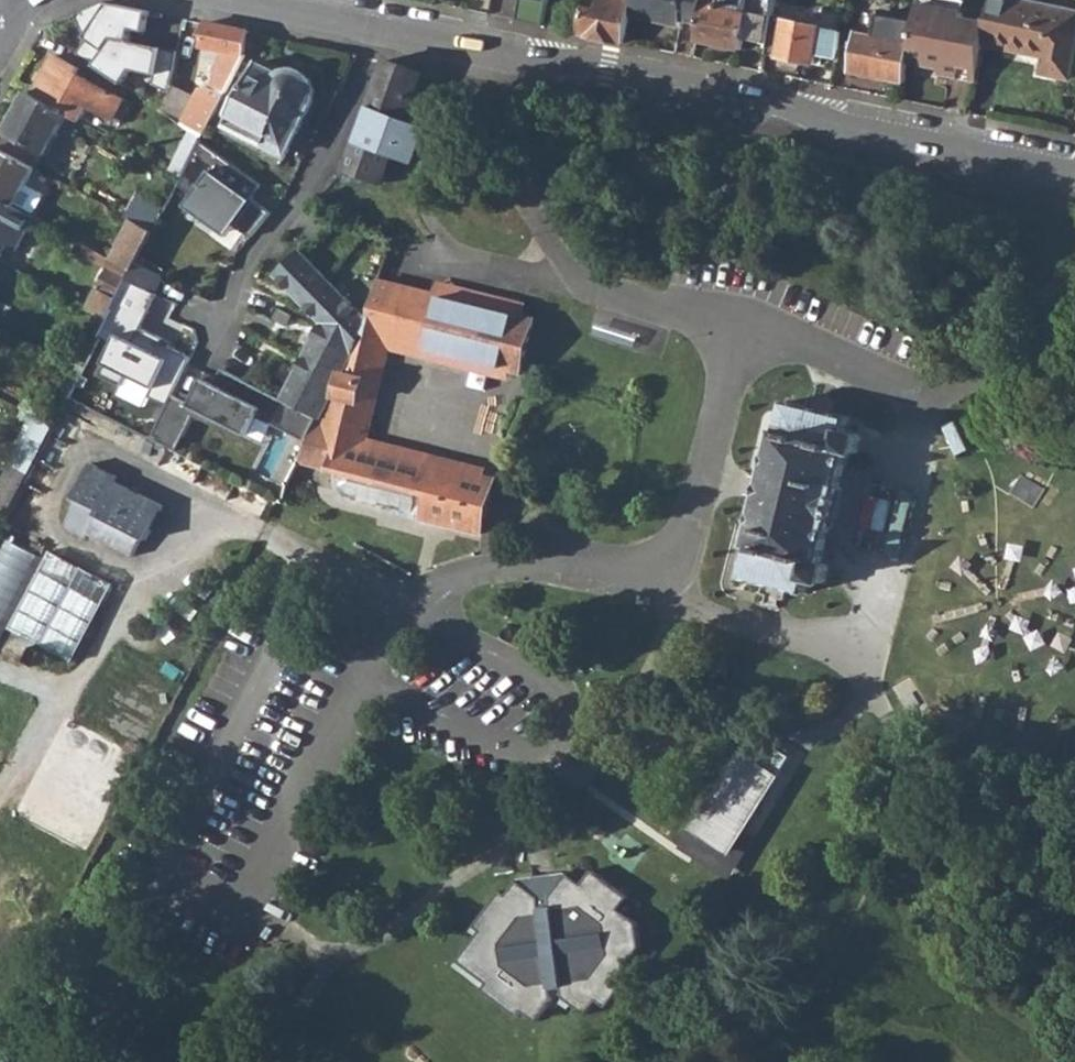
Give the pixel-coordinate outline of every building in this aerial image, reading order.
[(584,34),(626,43),(635,0),(604,0),(602,10),(589,8),(584,34)] [(632,17),(683,27),(684,22),(700,25),(706,0),(635,0),(632,17)] [(700,25),(697,42),(744,51),(747,40),(748,32),(770,37),(775,17),(778,0),(706,0),(700,25)] [(984,44),(1046,58),(1042,74),(1072,80),(1074,63),(1074,11),(1024,0),(993,0),(988,19),(984,44)] [(115,38),(130,41),(133,29),(146,32),(151,11),(104,2),(77,14),(91,40),(81,55),(96,65),(115,38)] [(913,41),(910,60),(941,66),(940,75),(947,76),(947,72),(977,77),(984,44),(988,19),(966,16),(966,10),(920,3),(913,41)] [(860,31),(886,36),(889,20),(863,16),(860,31)] [(769,44),(767,54),(815,64),(817,55),(839,58),(844,31),(775,17),(770,37),(769,44)] [(215,81),(213,88),(227,93),(244,56),(249,31),(207,22),(203,47),(223,51),(219,64),(215,81)] [(859,31),(851,73),(906,83),(910,60),(913,41),(886,36),(860,31),(859,31)] [(747,40),(769,44),(770,37),(748,32),(747,40)] [(115,38),(96,65),(105,72),(124,85),(132,69),(155,74),(154,83),(170,93),(173,85),(171,84),(178,52),(158,47),(158,51),(130,45),(130,41),(115,38)] [(48,71),(35,94),(70,114),(83,122),(90,107),(117,121),(129,101),(125,99),(130,89),(124,85),(105,72),(97,84),(80,74),(83,70),(58,56),(50,72),(48,71)] [(357,136),(346,168),(387,184),(398,155),(419,163),(439,111),(419,98),(429,72),(388,56),(369,105),(372,106),(360,137),(357,136)] [(314,75),(307,69),(298,67),(289,67),(281,71),(261,59),(227,126),(291,159),(321,99),(321,90),(319,82),(314,75)] [(204,78),(215,81),(219,64),(209,61),(204,78)] [(947,76),(976,81),(977,77),(947,72),(947,76)] [(170,93),(161,110),(192,132),(202,139),(218,108),(173,85),(170,93)] [(30,92),(0,146),(38,167),(41,169),(70,114),(35,94),(30,92)] [(117,121),(122,124),(134,104),(129,101),(117,121)] [(192,132),(186,143),(197,148),(202,139),(192,132)] [(182,177),(179,183),(196,195),(193,200),(221,220),(224,215),(239,226),(254,236),(274,212),(254,198),(265,183),(202,139),(197,148),(182,177)] [(171,171),(182,177),(197,148),(186,143),(171,171)] [(0,147),(0,197),(34,215),(44,197),(26,187),(38,167),(0,146),(0,147)] [(0,197),(0,259),(1,260),(10,245),(19,250),(37,217),(34,215),(0,197)] [(139,197),(129,218),(131,219),(154,232),(164,211),(139,197)] [(193,200),(189,205),(231,235),(239,226),(224,215),(221,220),(193,200)] [(131,219),(112,258),(134,270),(139,261),(154,232),(131,219)] [(276,274),(325,322),(371,323),(301,249),(276,274)] [(103,276),(88,308),(109,319),(114,309),(128,279),(134,270),(112,258),(103,276)] [(128,279),(156,293),(166,274),(139,261),(134,270),(128,279)] [(151,396),(169,405),(176,393),(193,358),(170,347),(163,343),(165,339),(143,328),(159,295),(156,293),(128,279),(114,309),(109,319),(100,336),(116,343),(100,375),(103,376),(124,387),(129,375),(155,388),(151,396)] [(311,440),(299,464),(336,474),(335,486),(338,494),(486,533),(501,480),(367,447),(394,341),(525,375),(539,321),(380,283),(371,323),(322,420),(311,440)] [(325,322),(284,400),(322,420),(371,323),(325,322)] [(76,384),(95,394),(103,376),(100,375),(84,367),(78,378),(76,384)] [(275,423),(311,440),(322,420),(284,400),(225,368),(216,386),(205,380),(193,402),(176,393),(169,405),(153,439),(178,452),(199,409),(251,434),(260,415),(275,423)] [(751,547),(744,577),(808,592),(811,580),(827,584),(832,564),(823,562),(832,528),(835,528),(845,487),(842,487),(851,452),(859,454),(864,435),(848,431),(851,418),(787,402),(780,432),(777,431),(748,547),(751,547)] [(17,444),(7,463),(11,465),(29,475),(54,427),(22,410),(19,417),(34,425),(22,447),(17,444)] [(89,535),(113,547),(134,557),(144,538),(147,540),(164,505),(115,481),(118,476),(117,476),(91,463),(74,498),(78,500),(66,528),(87,539),(89,535)] [(0,485),(0,522),(5,524),(29,475),(11,465),(0,485)] [(43,558),(4,538),(0,545),(0,640),(43,558)] [(50,551),(10,628),(73,661),(114,584),(50,551)] [(36,647),(29,661),(39,666),(47,652),(36,647)] [(753,733),(692,830),(730,853),(744,830),(791,757),(774,746),(753,733)] [(680,849),(730,881),(757,838),(744,830),(730,853),(692,830),(680,849)] [(482,932),(460,961),(490,983),(484,989),(519,1016),(524,1010),(538,1022),(555,1000),(553,988),(564,986),(566,997),(588,1014),(598,999),(609,1006),(634,972),(627,966),(642,947),(638,923),(619,910),(628,897),(593,870),(583,884),(568,873),(551,896),(552,907),(542,908),(541,898),(519,880),(507,895),(502,891),(475,927),(482,932)]
